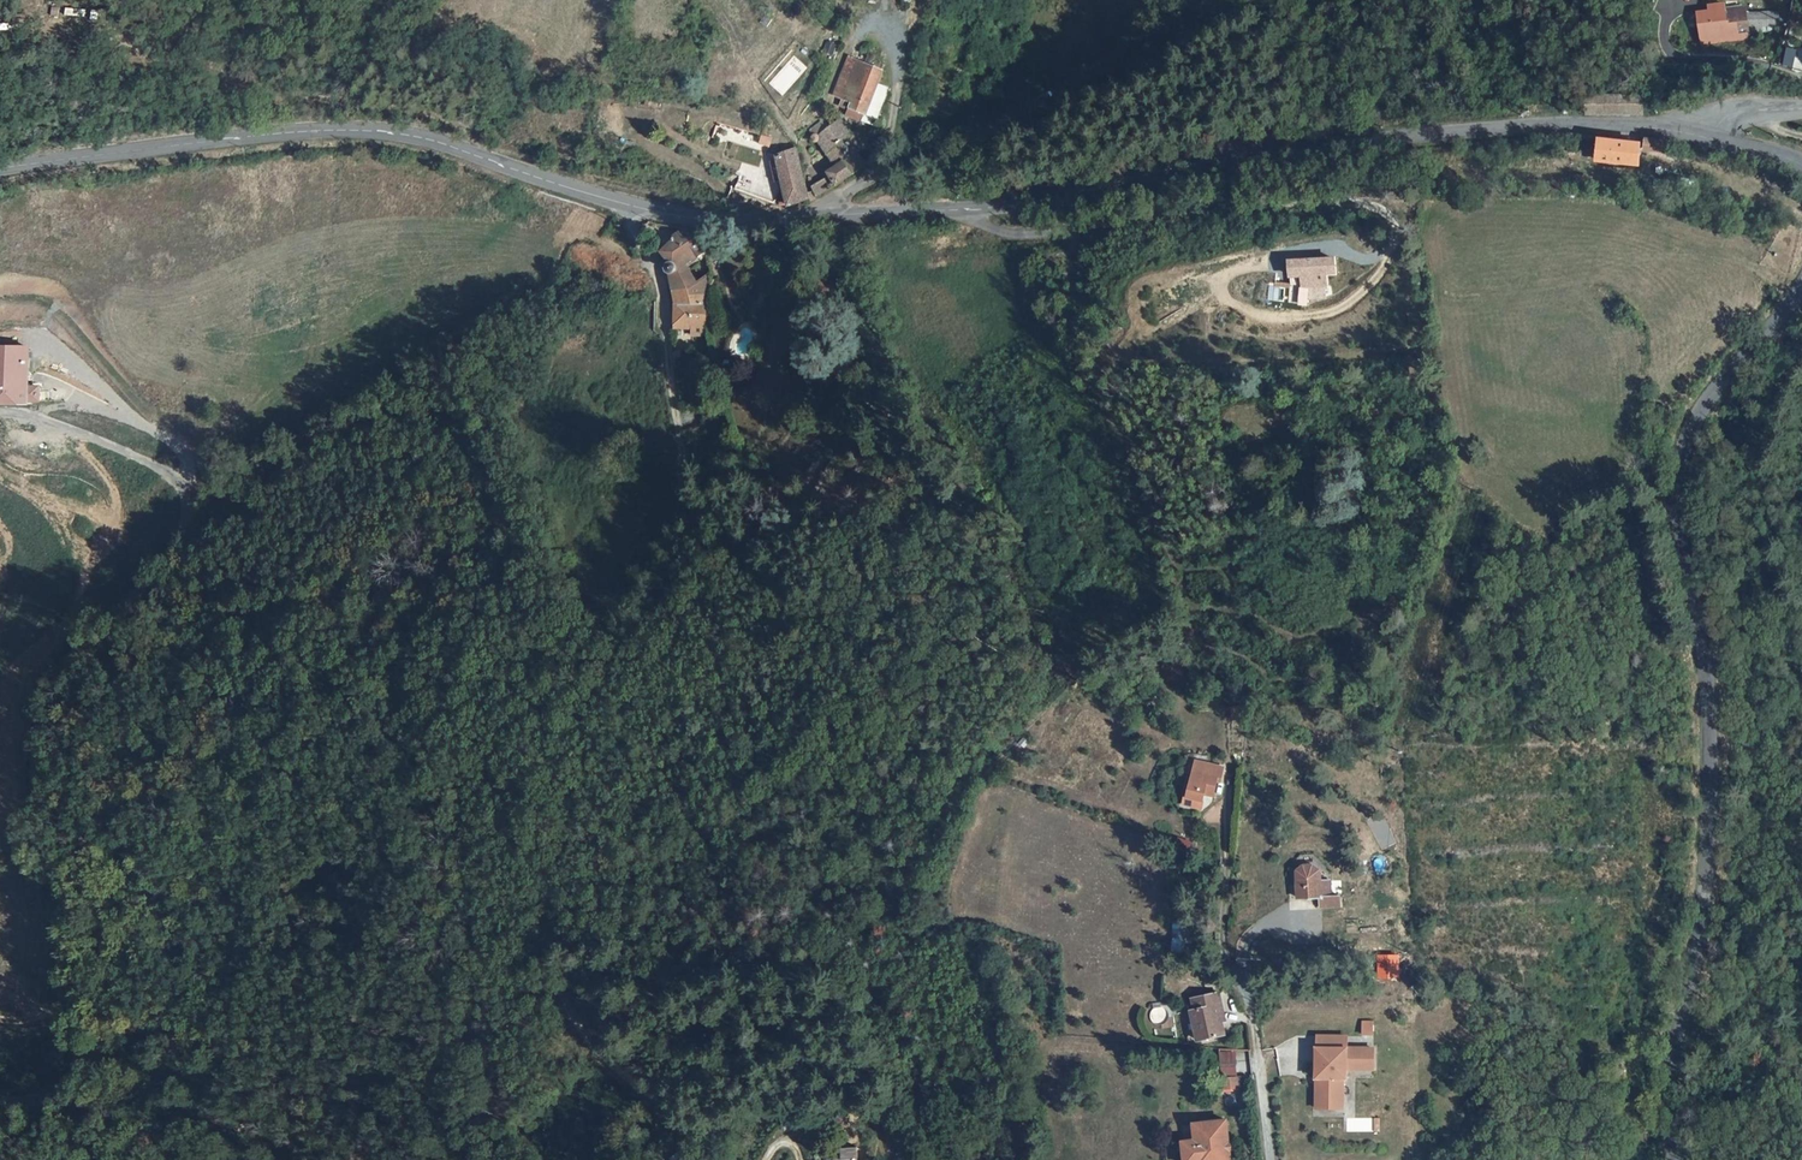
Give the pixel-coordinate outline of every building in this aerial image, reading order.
[(1743,7),(1734,9),(1737,29),(1700,34),(1702,45),(1743,41),(1743,37),(1743,28),(1743,25),(1743,12),(1743,7)] [(1700,34),(1737,29),(1734,9),(1697,14),(1700,34)] [(1767,12),(1743,12),(1743,25),(1767,25),(1767,12)] [(1781,12),(1767,12),(1767,25),(1767,29),(1778,29),(1781,12)] [(1763,28),(1743,28),(1743,37),(1763,37),(1763,28)] [(843,103),(850,106),(849,112),(881,126),(885,89),(876,85),(881,72),(860,63),(854,76),(843,72),(833,95),(844,99),(843,103)] [(833,147),(851,133),(839,120),(810,138),(814,143),(824,153),(833,147)] [(835,166),(828,171),(831,177),(835,183),(845,179),(866,165),(857,152),(864,146),(851,133),(833,147),(844,161),(835,166)] [(805,141),(808,147),(814,143),(810,138),(805,141)] [(1671,151),(1672,142),(1644,138),(1643,148),(1671,151)] [(1640,143),(1598,139),(1597,160),(1638,164),(1640,143)] [(833,147),(824,153),(835,166),(844,161),(833,147)] [(777,155),(774,156),(779,179),(800,172),(794,149),(780,154),(777,155)] [(778,186),(741,171),(735,187),(772,202),(778,186)] [(803,201),(808,198),(800,172),(779,179),(786,205),(792,205),(800,202),(803,201)] [(678,182),(680,176),(673,173),(672,173),(670,180),(678,182)] [(814,185),(818,192),(835,183),(831,177),(814,185)] [(683,230),(657,248),(670,262),(666,266),(669,273),(683,265),(682,263),(702,248),(683,230)] [(1332,271),(1331,257),(1299,260),(1300,273),(1332,271)] [(683,265),(669,273),(673,289),(693,280),(683,265)] [(693,280),(673,289),(676,303),(703,296),(703,275),(693,280)] [(1307,287),(1288,283),(1286,299),(1304,303),(1307,287)] [(675,324),(705,324),(703,296),(676,303),(675,324)] [(30,404),(32,405),(31,401),(40,400),(40,386),(29,385),(27,347),(0,347),(0,404),(30,404)] [(1214,783),(1216,768),(1187,764),(1183,798),(1178,798),(1176,809),(1190,811),(1191,800),(1197,801),(1198,798),(1199,790),(1207,791),(1208,791),(1209,782),(1214,783)] [(1207,791),(1199,790),(1198,798),(1206,798),(1207,791)] [(1324,878),(1310,878),(1307,868),(1294,871),(1293,897),(1315,898),(1315,904),(1335,905),(1335,894),(1326,893),(1324,878)] [(1193,1014),(1186,1016),(1195,1041),(1221,1033),(1212,1008),(1219,1005),(1214,992),(1190,1001),(1193,1014)] [(1361,1019),(1360,1034),(1373,1034),(1373,1020),(1361,1019)] [(1315,1033),(1315,1045),(1343,1045),(1343,1033),(1315,1033)] [(1314,1083),(1314,1105),(1341,1105),(1341,1076),(1344,1076),(1344,1066),(1371,1066),(1371,1045),(1343,1045),(1315,1045),(1314,1045),(1314,1075),(1317,1076),(1318,1083),(1314,1083)] [(1575,1061),(1564,1061),(1564,1073),(1575,1074),(1575,1061)] [(1233,1077),(1218,1078),(1220,1091),(1234,1089),(1233,1077)] [(1181,1141),(1182,1159),(1226,1159),(1224,1121),(1191,1124),(1193,1141),(1181,1141)] [(856,1148),(842,1147),(842,1158),(831,1158),(831,1159),(856,1159),(856,1148)]
